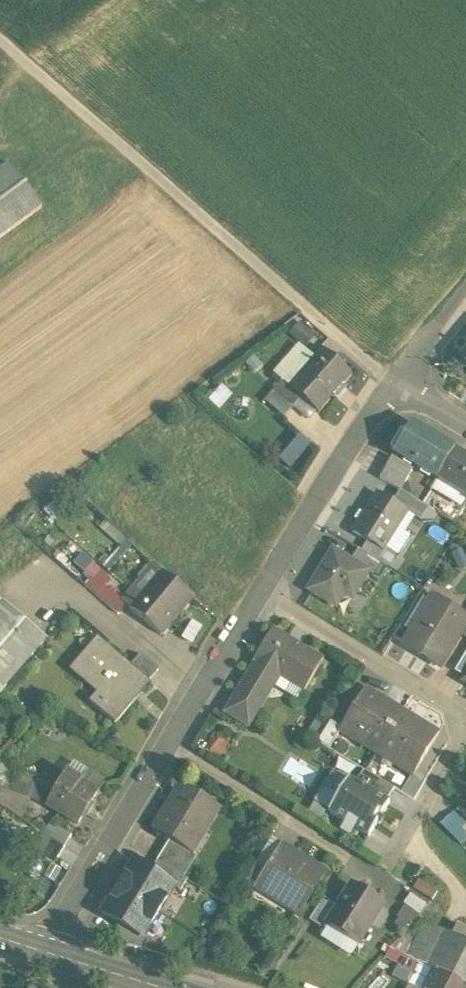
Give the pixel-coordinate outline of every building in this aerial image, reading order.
[(0,172),(0,238),(42,207),(10,164),(0,172)] [(288,332),(302,346),(313,336),(300,321),(288,332)] [(289,386),(288,387),(302,398),(320,413),(353,375),(322,348),(289,386)] [(302,398),(288,387),(289,386),(283,380),(274,390),(294,407),(302,398)] [(456,450),(415,425),(410,432),(398,452),(440,477),(456,450)] [(403,429),(393,446),(393,449),(398,452),(410,432),(405,428),(403,429)] [(294,434),(276,459),(289,468),(307,443),(294,434)] [(456,450),(440,477),(440,478),(465,494),(465,456),(456,450)] [(412,470),(392,458),(379,479),(400,491),(400,492),(412,470)] [(400,492),(400,491),(392,504),(407,513),(415,518),(423,505),(400,492)] [(392,504),(377,494),(353,533),(383,551),(407,513),(392,504)] [(438,514),(423,505),(415,518),(419,521),(435,520),(438,514)] [(387,565),(360,549),(353,561),(370,572),(380,578),(387,565)] [(335,550),(311,590),(338,606),(350,585),(359,590),(370,572),(353,561),(335,550)] [(82,553),(72,563),(91,579),(86,585),(100,598),(109,588),(114,583),(82,553)] [(156,566),(125,602),(127,604),(131,607),(130,607),(162,634),(193,598),(156,566)] [(125,602),(109,588),(100,598),(119,614),(127,604),(125,602)] [(405,644),(443,667),(462,635),(465,628),(465,616),(434,596),(405,644)] [(46,642),(2,603),(0,606),(0,695),(46,642)] [(273,629),(253,662),(275,676),(303,693),(323,659),(273,629)] [(130,667),(99,640),(73,670),(98,692),(89,702),(114,724),(135,699),(134,698),(147,682),(130,667)] [(140,654),(130,667),(147,682),(158,670),(140,654)] [(457,671),(465,676),(465,655),(457,671)] [(275,676),(253,662),(230,700),(253,714),(275,676)] [(402,711),(366,689),(342,729),(340,731),(341,731),(376,753),(402,711)] [(230,700),(222,713),(246,727),(254,715),(253,714),(230,700)] [(0,708),(0,729),(10,717),(0,708)] [(438,734),(402,711),(376,753),(412,775),(413,776),(415,773),(438,734)] [(342,729),(331,722),(318,743),(330,750),(341,731),(340,731),(342,729)] [(394,789),(363,771),(356,782),(387,801),(394,789)] [(53,786),(19,773),(12,792),(31,799),(33,795),(45,801),(53,786)] [(66,773),(47,806),(78,825),(93,800),(78,791),(83,783),(82,783),(66,773)] [(103,783),(88,773),(82,783),(83,783),(78,791),(93,800),(103,783)] [(412,775),(401,793),(414,801),(426,780),(415,773),(413,776),(412,775)] [(356,782),(348,778),(328,812),(344,822),(340,830),(350,836),(355,828),(369,837),(389,803),(387,801),(356,782)] [(222,809),(182,784),(153,829),(171,840),(193,854),(194,853),(222,809)] [(2,788),(0,792),(0,805),(22,820),(31,799),(12,792),(2,788)] [(450,812),(440,823),(462,842),(465,837),(465,826),(450,812)] [(72,834),(51,821),(44,833),(65,846),(72,834)] [(65,846),(44,833),(37,845),(57,858),(65,846)] [(193,854),(171,840),(158,860),(186,878),(199,856),(194,853),(193,854)] [(328,871),(284,844),(274,861),(272,860),(269,865),(270,866),(268,869),(260,882),(261,882),(256,889),(301,916),(328,871)] [(186,878),(158,860),(151,871),(174,886),(181,891),(188,879),(186,878)] [(151,871),(134,861),(118,887),(158,912),(174,886),(151,871)] [(257,862),(244,882),(256,889),(261,882),(260,882),(268,869),(257,862)] [(438,890),(419,879),(413,889),(432,900),(438,890)] [(158,912),(118,887),(102,913),(118,923),(142,938),(158,912)] [(339,907),(329,924),(330,925),(360,944),(383,907),(352,887),(339,907)] [(398,910),(413,921),(424,904),(410,894),(398,910)] [(325,898),(310,921),(326,931),(330,925),(329,924),(339,907),(325,898)] [(142,938),(118,923),(108,940),(143,951),(149,942),(142,938)] [(445,934),(425,924),(408,958),(411,960),(421,965),(428,968),(445,934)] [(445,934),(428,968),(429,968),(436,972),(437,972),(463,983),(465,978),(465,944),(445,934)] [(411,960),(391,950),(387,959),(407,968),(411,960)] [(421,965),(412,983),(422,987),(427,987),(436,972),(429,968),(428,968),(421,965)] [(436,972),(427,987),(459,987),(462,983),(437,972),(436,972)]
